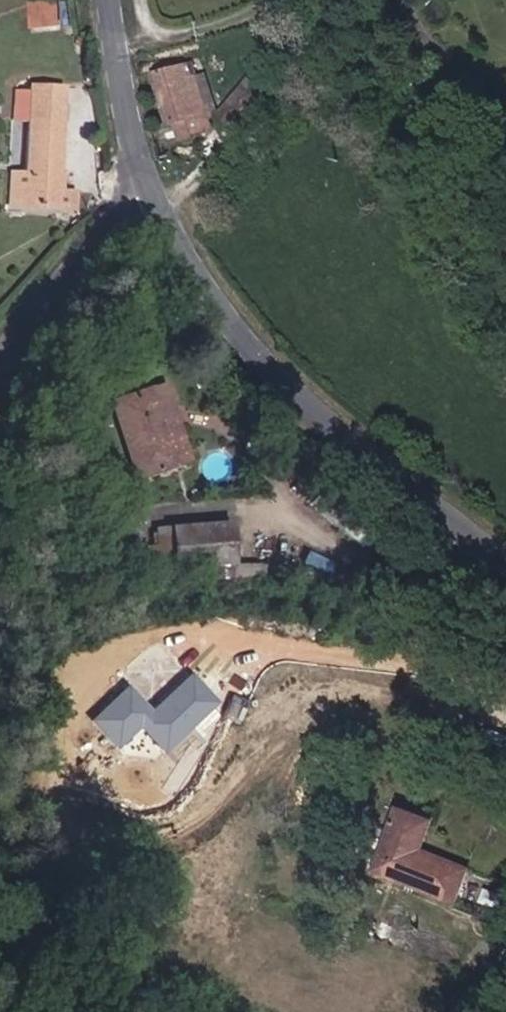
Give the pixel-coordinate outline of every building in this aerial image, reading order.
[(59,0),(45,0),(32,2),(36,24),(63,20),(59,0)] [(198,126),(213,124),(203,62),(160,68),(170,139),(198,135),(198,126)] [(26,85),(25,114),(35,116),(32,204),(62,204),(62,202),(62,190),(67,83),(38,80),(37,85),(26,85)] [(26,85),(16,86),(15,113),(25,114),(26,85)] [(271,98),(229,125),(239,144),(283,117),(271,98)] [(62,190),(62,202),(78,203),(78,190),(62,190)] [(186,457),(166,376),(121,386),(141,467),(186,457)] [(162,561),(180,560),(239,557),(236,511),(177,515),(159,517),(162,561)] [(129,687),(92,719),(120,750),(143,729),(166,754),(223,703),(196,673),(152,712),(129,687)] [(435,827),(402,814),(381,868),(460,899),(471,867),(427,849),(435,827)]
